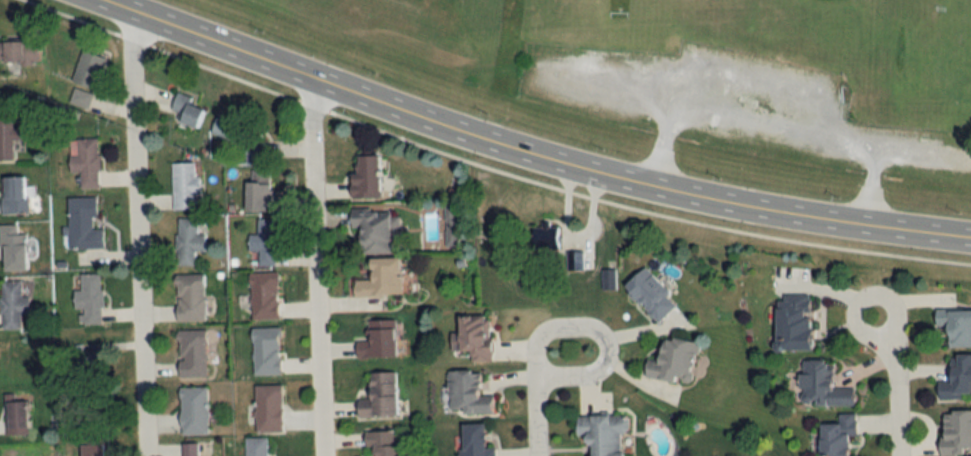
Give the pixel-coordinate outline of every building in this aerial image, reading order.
[(37,63),(37,42),(0,42),(0,63),(37,63)] [(105,58),(80,51),(71,81),(96,89),(105,58)] [(91,94),(73,87),(67,102),(86,108),(91,94)] [(179,114),(176,119),(193,129),(204,111),(190,103),(192,100),(178,92),(168,108),(179,114)] [(210,132),(238,143),(245,125),(217,114),(210,132)] [(12,160),(12,140),(20,140),(20,127),(12,127),(12,115),(0,115),(0,160),(12,160)] [(97,188),(97,139),(68,139),(69,173),(79,173),(79,188),(97,188)] [(245,162),(262,162),(262,144),(245,144),(245,162)] [(378,157),(352,157),(352,199),(378,199),(378,157)] [(194,163),(171,163),(171,210),(198,209),(198,176),(195,176),(194,163)] [(245,183),(245,212),(276,212),(276,191),(268,191),(268,171),(249,171),(249,183),(245,183)] [(1,214),(26,214),(26,177),(1,177),(1,214)] [(68,198),(68,249),(102,249),(102,229),(94,229),(94,198),(68,198)] [(390,254),(390,228),(398,228),(398,213),(350,213),(350,228),(359,228),(359,254),(390,254)] [(205,235),(197,235),(197,219),(176,218),(175,265),(194,266),(195,252),(204,252),(205,235)] [(248,235),(248,254),(257,254),(258,266),(276,266),(275,220),(256,220),(256,235),(248,235)] [(25,233),(17,233),(17,225),(0,225),(0,271),(25,271),(25,233)] [(557,248),(557,225),(532,225),(532,248),(557,248)] [(400,296),(399,258),(368,259),(369,280),(353,280),(354,297),(400,296)] [(643,268),(622,289),(656,323),(677,302),(643,268)] [(250,320),(278,320),(278,273),(250,273),(250,320)] [(101,274),(73,275),(74,310),(81,310),(81,325),(101,324),(101,274)] [(204,322),(204,275),(174,275),(174,322),(204,322)] [(28,297),(20,297),(20,281),(0,281),(0,329),(20,329),(20,314),(28,314),(28,297)] [(776,351),(809,351),(809,295),(776,295),(776,351)] [(934,310),(935,336),(946,336),(946,346),(970,346),(970,310),(934,310)] [(469,361),(489,361),(488,316),(456,317),(456,355),(469,355),(469,361)] [(394,320),(366,321),(366,337),(355,338),(356,358),(395,357),(394,320)] [(252,375),(279,375),(279,328),(252,328),(252,375)] [(178,378),(206,378),(206,330),(178,330),(178,378)] [(643,377),(690,384),(697,342),(661,337),(657,363),(646,361),(643,377)] [(970,399),(970,355),(950,354),(950,377),(937,377),(937,399),(970,399)] [(96,383),(96,356),(76,356),(76,383),(96,383)] [(799,361),(799,407),(853,406),(853,388),(831,388),(831,361),(799,361)] [(447,371),(448,415),(491,414),(490,395),(479,395),(479,371),(447,371)] [(395,372),(369,373),(370,398),(357,399),(357,418),(397,417),(395,372)] [(281,385),(255,385),(255,432),(281,432),(281,385)] [(180,387),(180,435),(207,435),(207,387),(180,387)] [(32,434),(32,400),(6,400),(6,434),(32,434)] [(970,454),(970,411),(940,411),(940,454),(970,454)] [(855,414),(837,414),(837,424),(818,424),(819,455),(848,455),(848,437),(856,437),(855,414)] [(621,433),(627,433),(627,416),(575,416),(575,436),(587,436),(587,455),(621,455),(621,433)] [(461,424),(460,455),(494,455),(494,448),(483,448),(484,425),(461,424)] [(364,432),(365,451),(373,451),(373,455),(399,455),(398,431),(364,432)] [(108,438),(80,438),(80,455),(108,455),(108,438)] [(267,438),(245,438),(245,455),(267,455),(267,438)] [(181,444),(181,455),(198,455),(198,444),(181,444)]
